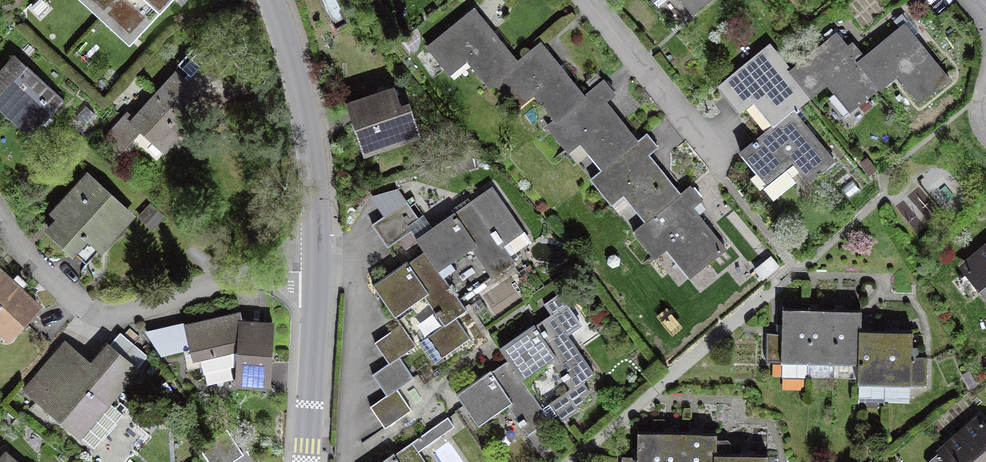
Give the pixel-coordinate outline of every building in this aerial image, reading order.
[(21,2),(20,0),(0,0),(0,9),(21,2)] [(652,9),(664,0),(644,0),(652,9)] [(692,22),(721,0),(674,0),(692,22)] [(521,66),(476,12),(428,52),(450,78),(464,67),(487,94),(495,87),(521,66)] [(950,84),(905,26),(855,65),(877,93),(897,78),(920,108),(950,84)] [(787,76),(808,103),(826,89),(847,116),(877,93),(855,65),(835,40),(787,76)] [(521,66),(495,87),(517,113),(533,99),(554,123),(584,99),(540,48),(521,66)] [(769,53),(721,90),(739,114),(752,103),(773,130),(793,115),(808,103),(787,76),(769,53)] [(15,55),(0,72),(0,109),(7,115),(13,108),(38,130),(65,100),(15,55)] [(193,61),(129,128),(165,162),(229,95),(193,61)] [(554,123),(547,128),(569,155),(579,147),(602,175),(640,144),(609,106),(617,99),(604,83),(584,99),(554,123)] [(399,86),(342,105),(361,160),(418,141),(399,86)] [(773,130),(739,156),(766,190),(793,169),(808,188),(834,168),(793,115),(773,130)] [(602,175),(591,183),(613,209),(624,200),(646,228),(683,198),(650,157),(657,150),(648,138),(640,144),(602,175)] [(130,216),(86,177),(56,210),(62,215),(49,230),(73,252),(78,247),(91,259),(130,216)] [(646,228),(634,237),(655,262),(664,254),(689,284),(728,252),(695,212),(704,204),(692,189),(683,198),(646,228)] [(492,191),(471,204),(500,249),(521,235),(492,191)] [(406,201),(372,224),(387,246),(421,223),(406,201)] [(513,268),(500,249),(471,204),(414,242),(423,257),(437,277),(470,255),(489,283),(513,268)] [(968,265),(985,287),(985,250),(968,265)] [(462,315),(437,277),(423,257),(374,289),(394,320),(428,298),(445,325),(462,315)] [(12,340),(40,308),(0,273),(0,329),(12,340)] [(808,361),(809,309),(782,309),(782,334),(766,333),(766,360),(808,361)] [(833,361),(835,310),(809,309),(808,361),(807,375),(833,375),(833,361)] [(860,330),(861,311),(835,310),(833,361),(859,362),(860,330)] [(239,312),(185,325),(192,355),(186,356),(188,369),(238,357),(236,384),(270,386),(273,322),(243,322),(239,312)] [(553,318),(500,353),(508,366),(521,384),(550,366),(569,395),(593,380),(553,318)] [(401,324),(375,342),(389,363),(399,357),(415,345),(401,324)] [(885,382),(886,331),(860,330),(859,362),(859,382),(885,382)] [(913,332),(886,331),(885,382),(926,383),(927,356),(912,356),(913,332)] [(65,345),(26,390),(93,447),(122,413),(108,401),(136,368),(109,344),(90,367),(65,345)] [(389,363),(373,374),(387,395),(397,388),(413,377),(399,357),(389,363)] [(508,366),(458,400),(478,429),(507,410),(528,440),(549,426),(521,384),(508,366)] [(387,395),(370,406),(385,427),(411,409),(397,388),(387,395)] [(448,418),(412,442),(417,451),(453,426),(448,418)] [(937,454),(944,461),(985,461),(985,434),(975,422),(937,454)] [(213,438),(229,461),(232,461),(243,454),(226,429),(213,438)] [(664,433),(638,432),(637,456),(622,456),(622,461),(663,461),(664,433)] [(690,433),(664,433),(663,461),(689,461),(690,433)] [(690,433),(689,461),(715,461),(716,454),(716,434),(690,433)] [(213,438),(199,448),(209,461),(229,461),(213,438)] [(383,461),(425,461),(417,451),(412,442),(383,461)] [(0,460),(0,461),(15,461),(5,454),(0,460)] [(741,454),(716,454),(715,461),(741,461),(741,454)]
